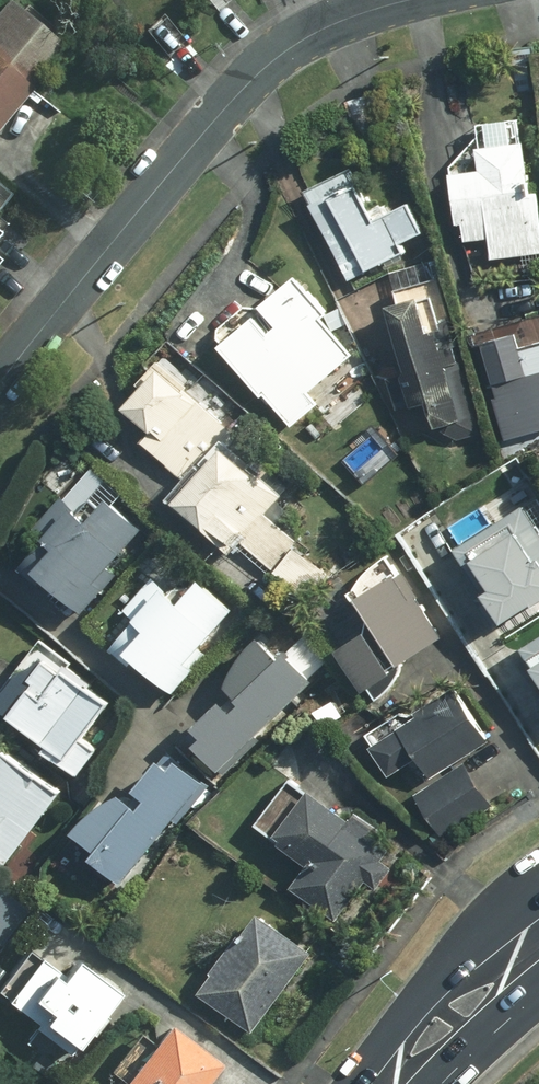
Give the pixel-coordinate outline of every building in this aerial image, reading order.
[(10,1),(0,13),(0,130),(67,47),(10,1)] [(447,175),(455,241),(487,236),(490,263),(538,256),(538,191),(528,192),(519,119),(476,125),(482,171),(447,175)] [(348,172),(307,194),(351,280),(403,253),(399,245),(422,233),(406,203),(373,220),(348,172)] [(217,334),(222,347),(297,422),(314,405),(306,397),(353,350),(319,317),(328,308),(297,277),(264,311),(242,310),(217,334)] [(417,294),(383,305),(404,372),(386,377),(397,414),(427,405),(435,429),(452,423),(458,440),(478,434),(447,333),(431,338),(417,294)] [(476,336),(505,443),(538,433),(538,348),(519,354),(512,326),(476,336)] [(234,443),(241,435),(162,363),(121,408),(147,432),(138,441),(188,487),(177,498),(226,544),(239,530),(251,541),(245,548),(300,598),(321,576),(293,550),(300,542),(265,510),(284,489),(234,443)] [(94,585),(142,528),(113,503),(122,491),(86,461),(77,471),(66,461),(48,483),(60,493),(32,527),(41,535),(18,561),(83,616),(103,592),(94,585)] [(530,505),(458,553),(485,595),(477,600),(498,630),(538,603),(538,520),(530,505)] [(199,649),(235,607),(210,585),(216,579),(177,545),(96,638),(126,664),(131,658),(176,698),(211,659),(199,649)] [(444,641),(391,557),(344,587),(370,627),(332,651),(358,691),(368,685),(383,709),(419,686),(406,666),(444,641)] [(222,767),(313,678),(331,660),(306,634),(281,658),(259,635),(217,676),(232,691),(188,733),(222,767)] [(520,649),(538,678),(538,637),(520,649)] [(99,681),(40,639),(0,696),(0,715),(47,749),(42,756),(77,781),(97,752),(83,743),(109,707),(90,694),(99,681)] [(490,740),(455,692),(374,750),(390,773),(411,759),(429,784),(461,762),(490,740)] [(0,751),(0,865),(3,867),(58,797),(0,751)] [(124,880),(204,784),(171,756),(131,804),(112,788),(72,837),(124,880)] [(492,805),(461,762),(429,784),(416,794),(447,837),(492,805)] [(348,822),(306,791),(271,840),(305,865),(289,887),(332,918),(360,879),(376,891),(391,870),(378,860),(386,849),(380,844),(389,831),(358,809),(348,822)] [(311,955),(258,915),(196,996),(250,1037),(311,955)] [(78,967),(69,979),(27,948),(0,985),(0,1000),(35,1026),(25,1039),(75,1075),(89,1057),(79,1049),(118,996),(78,967)] [(223,1064),(163,1024),(153,1039),(139,1030),(111,1072),(124,1081),(122,1083),(210,1083),(223,1064)]
